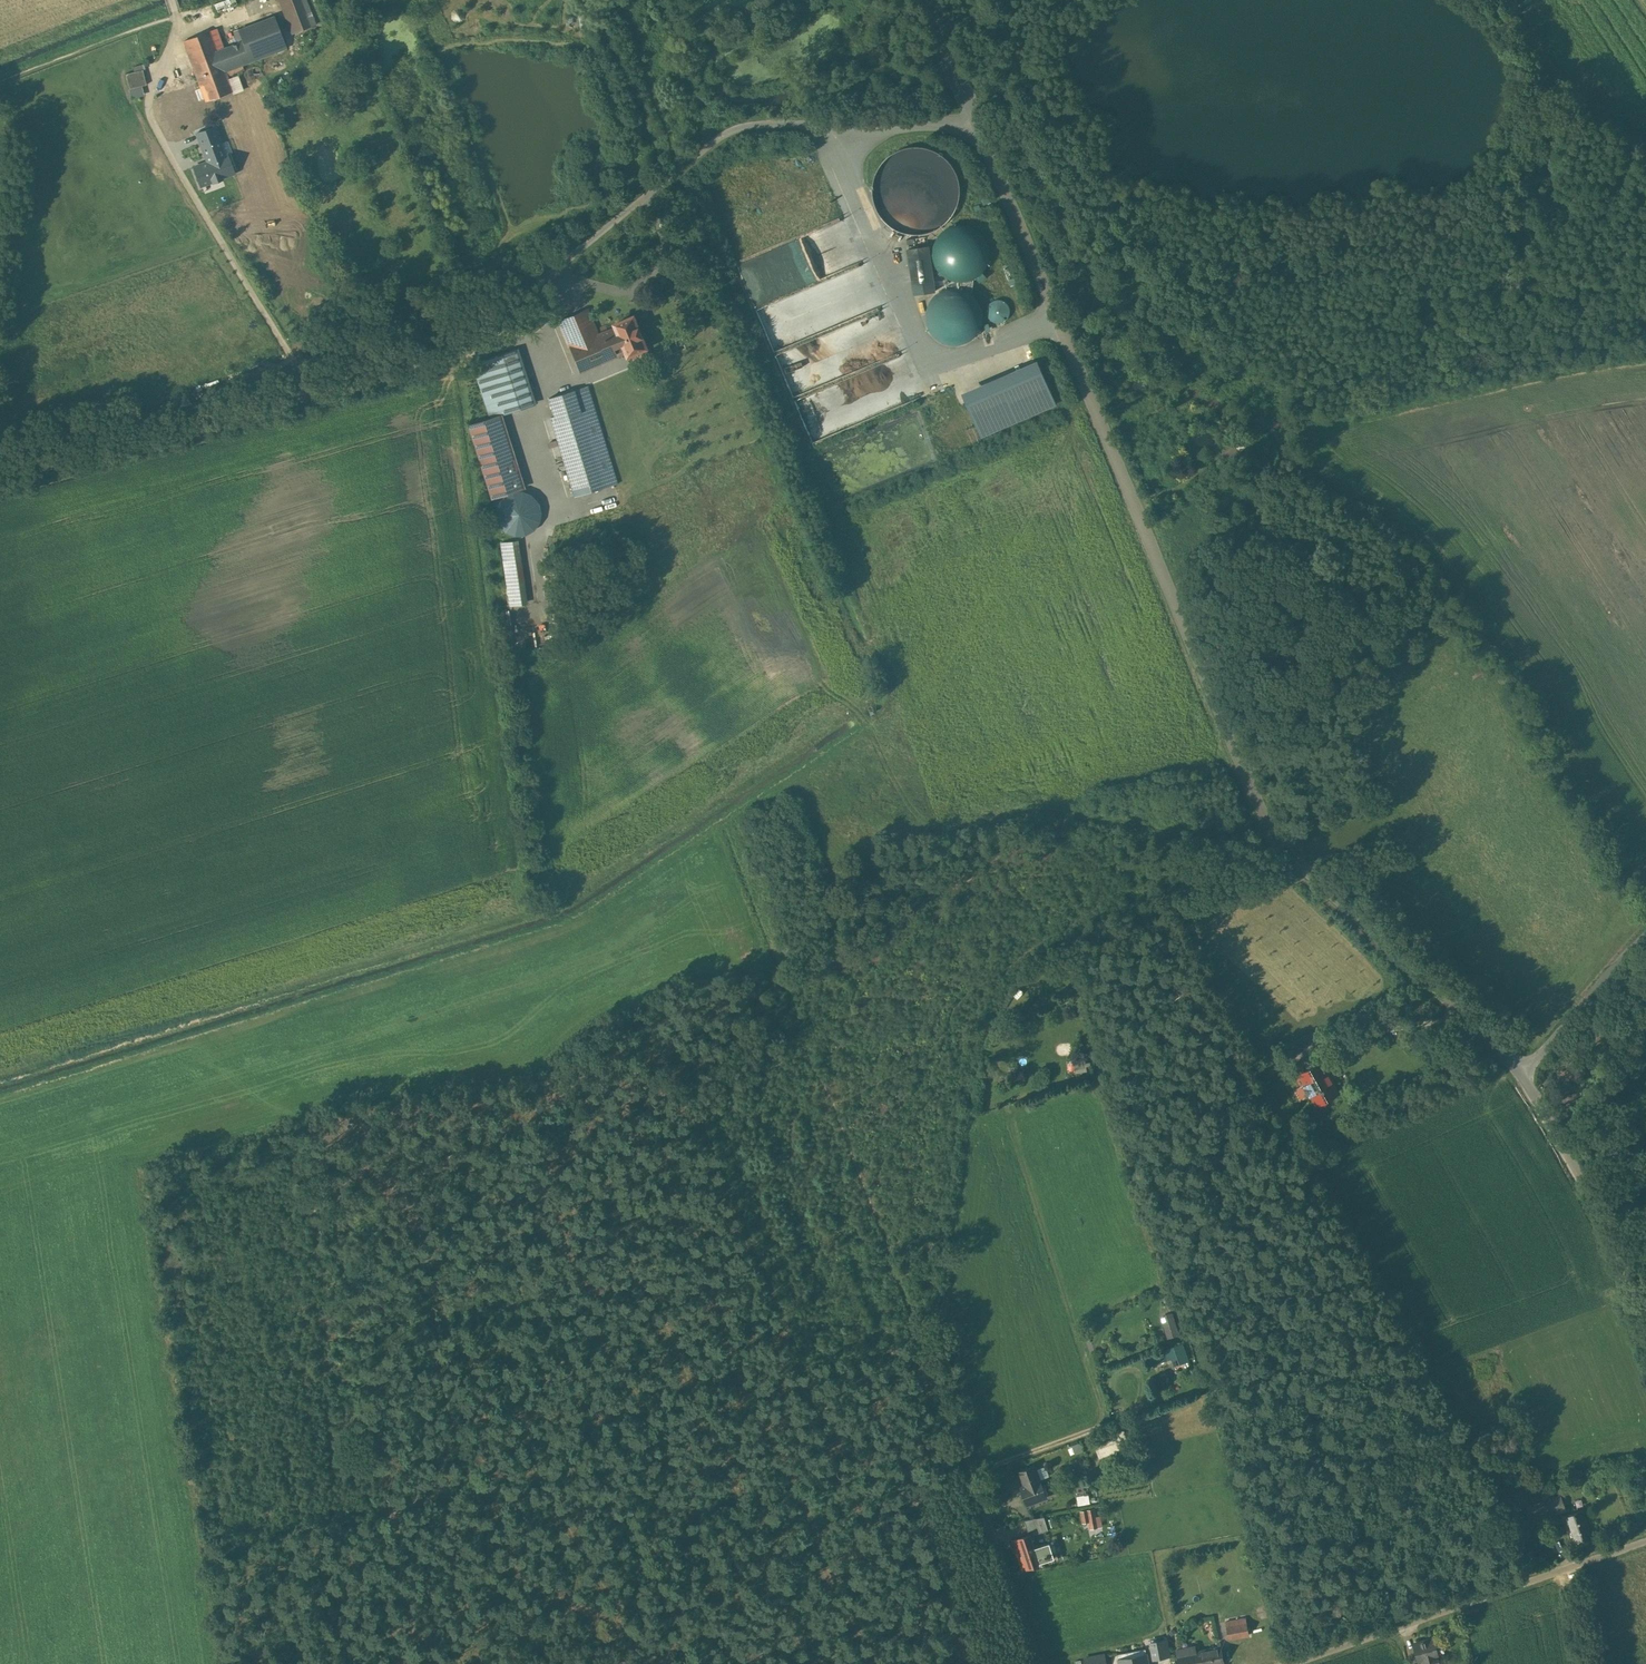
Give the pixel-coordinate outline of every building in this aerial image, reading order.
[(291,33),(310,26),(301,0),(279,0),(291,33)] [(273,17),(237,30),(241,42),(217,51),(224,70),(284,47),(273,17)] [(221,44),(215,29),(210,31),(215,46),(221,44)] [(215,46),(210,31),(183,41),(200,86),(205,100),(232,90),(224,70),(217,51),(215,46)] [(134,72),(125,74),(129,89),(146,84),(142,69),(134,72)] [(193,87),(173,95),(180,113),(177,114),(181,125),(204,116),(199,102),(205,100),(200,86),(193,88),(193,87)] [(872,187),(872,197),(875,206),(879,214),(885,222),(893,228),(901,232),(910,234),(920,234),(929,232),(938,228),(946,223),(952,216),(957,207),(959,198),(960,189),(959,179),(955,171),(950,163),(943,156),(935,151),(926,148),(917,146),(907,147),(898,150),(890,155),(883,161),(877,169),(874,178),(872,187)] [(941,232),(937,237),(934,244),(933,251),(933,258),(935,264),(939,270),(944,275),(950,279),(957,281),(961,281),(965,281),(970,280),(973,279),(979,275),(984,270),(988,263),(989,257),(990,250),(988,243),(985,236),(980,231),(974,227),(968,225),(961,224),(954,225),(947,228),(941,232)] [(928,246),(907,249),(914,294),(935,291),(928,246)] [(970,280),(965,281),(961,281),(957,281),(956,287),(961,288),(964,289),(966,290),(969,291),(972,293),(973,279),(970,280)] [(759,307),(776,349),(845,321),(833,292),(831,293),(826,280),(759,307)] [(977,298),(972,293),(969,291),(966,290),(964,289),(961,288),(956,287),(949,288),(942,290),(935,294),(930,300),(927,306),(926,313),(926,321),(928,328),(932,334),(937,339),(944,343),(951,344),(959,344),(966,342),(972,338),(977,333),(981,326),(983,319),(983,312),(981,305),(977,298)] [(997,299),(995,300),(994,300),(992,301),(990,302),(989,303),(988,305),(987,307),(987,308),(986,309),(986,311),(987,313),(987,315),(988,317),(990,319),(991,320),(993,321),(995,322),(998,323),(1000,322),(1003,321),(1004,321),(1006,319),(1007,318),(1008,317),(1009,315),(1009,313),(1009,312),(1009,311),(1009,309),(1009,308),(1009,307),(1008,305),(1007,304),(1006,303),(1005,301),(1003,301),(1002,300),(999,299),(997,299)] [(597,334),(587,309),(559,321),(579,371),(619,355),(609,330),(597,334)] [(633,316),(615,324),(616,327),(626,352),(628,355),(647,348),(633,316)] [(532,323),(535,329),(546,324),(542,317),(532,323)] [(466,327),(458,329),(460,335),(467,333),(466,327)] [(626,352),(616,327),(609,330),(619,355),(626,352)] [(514,350),(489,358),(507,412),(531,404),(514,350)] [(684,352),(674,355),(676,363),(687,359),(684,352)] [(880,385),(886,385),(886,405),(881,405),(878,406),(889,406),(920,394),(909,365),(909,366),(904,354),(878,364),(878,376),(880,381),(880,385)] [(481,361),(472,363),(489,418),(498,415),(498,414),(507,412),(489,358),(481,361)] [(1037,360),(961,393),(981,437),(1056,404),(1037,360)] [(589,405),(579,408),(573,390),(548,398),(578,495),(613,484),(589,405)] [(521,488),(498,415),(489,418),(467,425),(476,450),(491,498),(510,492),(521,488)] [(1236,442),(1225,452),(1234,460),(1244,450),(1236,442)] [(517,492),(515,492),(512,493),(510,494),(508,494),(506,496),(504,497),(502,499),(500,502),(499,505),(498,506),(497,508),(497,511),(497,513),(497,515),(497,517),(498,519),(499,521),(500,524),(501,526),(503,528),(505,529),(506,530),(507,531),(510,532),(512,533),(515,533),(517,534),(520,533),(523,533),(525,532),(527,531),(530,530),(532,528),(533,526),(535,524),(536,522),(537,519),(538,517),(538,514),(538,512),(538,509),(537,507),(536,504),(535,502),(534,500),(532,498),(530,496),(528,495),(525,494),(523,493),(520,492),(517,492)] [(512,603),(531,601),(521,538),(502,540),(512,603)] [(561,628),(544,629),(544,626),(536,627),(537,645),(562,643),(561,628)] [(1084,1058),(1073,1060),(1075,1069),(1086,1067),(1084,1058)] [(1321,1062),(1299,1074),(1317,1105),(1339,1093),(1321,1062)] [(1172,1312),(1161,1316),(1168,1338),(1179,1335),(1172,1312)] [(1171,1358),(1173,1364),(1188,1359),(1183,1343),(1164,1349),(1168,1359),(1171,1358)] [(1125,1429),(1093,1440),(1099,1457),(1131,1446),(1125,1429)] [(1074,1445),(1076,1450),(1085,1447),(1083,1441),(1074,1445)] [(1034,1466),(1019,1471),(1024,1486),(1020,1487),(1027,1505),(1027,1504),(1045,1497),(1045,1498),(1046,1497),(1039,1480),(1039,1479),(1035,1470),(1034,1466)] [(1044,1467),(1035,1470),(1039,1479),(1048,1476),(1044,1467)] [(1005,1499),(996,1475),(987,1479),(995,1502),(1005,1499)] [(1088,1495),(1077,1497),(1078,1505),(1089,1503),(1088,1495)] [(1555,1496),(1526,1507),(1531,1521),(1561,1511),(1555,1496)] [(1097,1507),(1082,1509),(1085,1524),(1100,1521),(1097,1507)] [(1582,1511),(1567,1517),(1575,1541),(1591,1536),(1582,1511)] [(1044,1517),(1024,1520),(1027,1529),(1038,1525),(1041,1532),(1048,1530),(1044,1517)] [(1045,1544),(1033,1548),(1030,1536),(1030,1535),(1013,1540),(1022,1568),(1044,1561),(1043,1560),(1049,1558),(1049,1559),(1054,1557),(1054,1554),(1052,1555),(1052,1554),(1048,1555),(1045,1544)] [(1579,1584),(1576,1577),(1570,1580),(1572,1586),(1579,1584)] [(1245,1618),(1225,1622),(1228,1638),(1248,1634),(1245,1618)] [(1413,1644),(1418,1661),(1422,1660),(1423,1663),(1439,1663),(1437,1655),(1435,1647),(1441,1645),(1439,1636),(1431,1638),(1432,1638),(1413,1644)] [(1167,1640),(1150,1643),(1153,1658),(1170,1655),(1167,1640)] [(1195,1652),(1194,1646),(1176,1650),(1179,1663),(1218,1663),(1223,1663),(1219,1643),(1208,1645),(1209,1649),(1195,1652)] [(1084,1657),(1085,1663),(1107,1663),(1105,1653),(1084,1657)] [(1138,1658),(1139,1662),(1130,1663),(1150,1663),(1148,1656),(1138,1658)]
